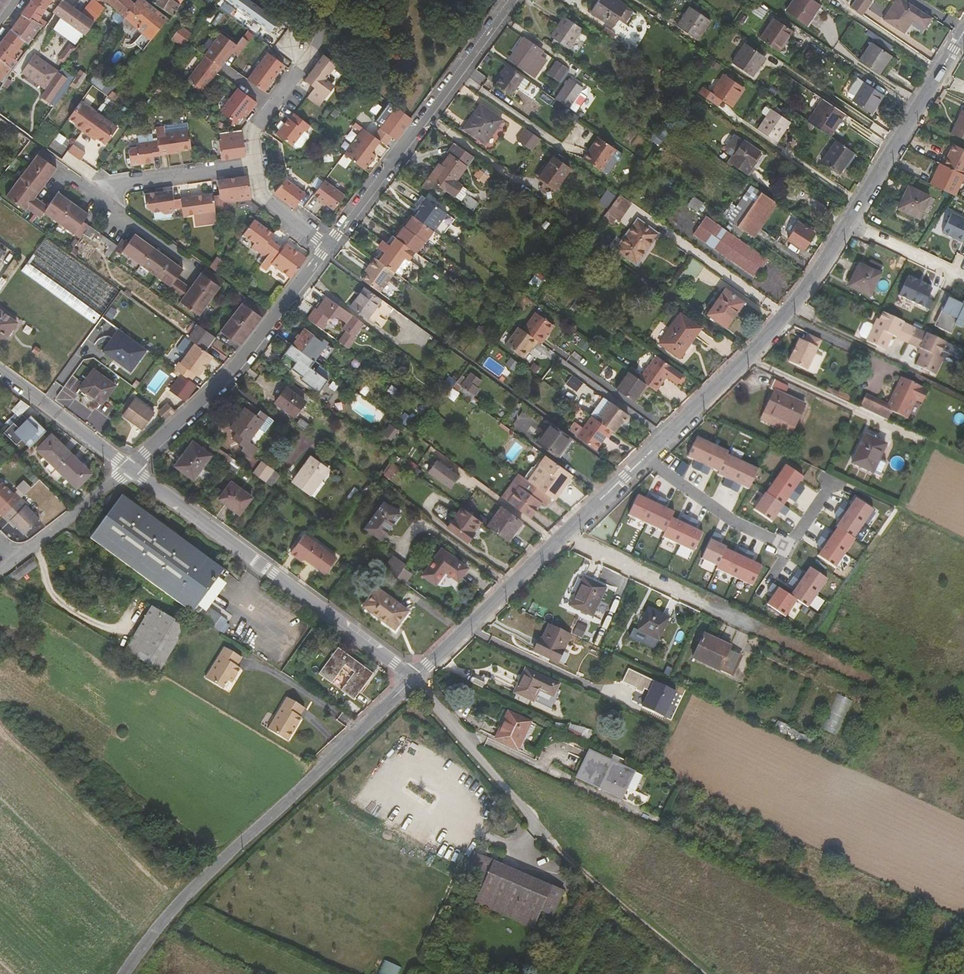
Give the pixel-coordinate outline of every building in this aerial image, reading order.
[(10,0),(0,0),(0,14),(10,0)] [(36,22),(44,11),(30,0),(29,1),(30,2),(21,14),(22,15),(36,22)] [(44,11),(49,2),(54,8),(60,0),(30,0),(44,11)] [(55,16),(52,22),(66,31),(70,25),(84,34),(103,7),(95,0),(94,0),(82,15),(77,12),(78,10),(74,7),(73,9),(60,1),(61,0),(60,0),(54,8),(50,13),(55,16)] [(118,10),(124,16),(134,3),(130,0),(106,0),(118,10)] [(124,16),(150,39),(167,18),(145,0),(136,0),(134,3),(124,16)] [(152,1),(170,14),(172,15),(182,0),(153,0),(152,1)] [(278,21),(249,0),(228,0),(269,33),(278,21)] [(591,11),(613,26),(618,18),(624,22),(632,11),(615,0),(598,0),(591,11)] [(812,0),(794,0),(785,13),(806,27),(820,6),(812,0)] [(850,7),(862,15),(871,1),(870,0),(855,0),(850,7)] [(902,0),(895,0),(882,21),(902,34),(911,21),(924,30),(931,19),(902,0)] [(689,7),(675,26),(696,40),(709,20),(689,7)] [(124,16),(118,10),(112,16),(113,19),(118,24),(124,16)] [(25,41),(28,43),(40,26),(40,25),(36,22),(22,15),(10,30),(25,41)] [(582,29),(564,17),(551,36),(569,49),(582,29)] [(773,19),(759,39),(778,51),(792,31),(773,19)] [(169,22),(162,32),(170,39),(178,29),(169,22)] [(180,26),(178,29),(170,39),(182,46),(191,34),(180,26)] [(615,34),(605,27),(601,32),(612,40),(615,34)] [(2,82),(19,59),(17,57),(22,51),(18,47),(25,41),(10,30),(0,42),(0,81),(2,82)] [(212,41),(213,42),(203,55),(204,56),(219,67),(223,62),(230,51),(237,56),(248,41),(241,36),(235,44),(218,32),(212,41)] [(539,49),(525,39),(510,61),(534,78),(546,60),(537,53),(539,49)] [(872,43),(860,61),(880,75),(892,56),(872,43)] [(745,46),(733,64),(752,77),(765,58),(745,46)] [(55,105),(74,77),(36,51),(21,73),(45,89),(40,95),(55,105)] [(283,63),(266,51),(246,79),(263,91),(283,63)] [(309,75),(308,76),(308,77),(308,79),(308,81),(308,82),(313,86),(309,93),(306,97),(317,106),(329,91),(330,89),(328,73),(335,63),(322,53),(317,60),(319,72),(313,73),(311,74),(310,74),(309,75)] [(219,67),(204,56),(186,81),(201,92),(215,71),(219,67)] [(319,72),(317,60),(303,79),(308,82),(308,81),(308,79),(308,77),(308,76),(309,75),(310,74),(311,74),(313,73),(319,72)] [(558,60),(548,74),(558,81),(568,67),(558,60)] [(524,77),(507,65),(503,70),(505,72),(496,85),(511,95),(517,87),(523,91),(530,81),(524,77)] [(74,76),(81,80),(87,72),(81,67),(74,76)] [(705,87),(701,93),(713,102),(718,96),(733,107),(745,88),(726,75),(714,93),(705,87)] [(97,76),(92,81),(107,94),(111,89),(97,76)] [(581,86),(568,77),(554,97),(567,106),(581,86)] [(869,114),(882,95),(863,82),(856,78),(848,89),(855,94),(851,101),(869,114)] [(256,100),(238,87),(221,110),(238,122),(249,107),(250,108),(256,100)] [(842,113),(822,99),(807,121),(814,126),(828,135),(842,113)] [(83,102),(71,119),(83,128),(96,111),(83,102)] [(479,104),(463,128),(484,143),(501,119),(479,104)] [(380,128),(392,137),(395,140),(411,118),(396,106),(395,107),(380,128)] [(773,109),(759,130),(777,142),(791,121),(773,109)] [(963,139),(963,110),(962,109),(950,133),(963,139)] [(83,128),(82,130),(90,136),(92,134),(105,143),(117,126),(96,111),(83,128)] [(278,129),(275,133),(291,145),(292,144),(297,147),(299,147),(308,136),(307,133),(304,131),(309,125),(293,113),(289,119),(287,118),(283,124),(279,121),(274,127),(278,129)] [(842,113),(828,135),(830,137),(836,128),(839,130),(848,116),(842,113)] [(683,119),(680,123),(686,128),(689,123),(683,119)] [(186,121),(163,124),(164,132),(188,128),(186,121)] [(164,132),(163,124),(155,126),(157,138),(159,154),(175,151),(175,149),(190,147),(188,128),(164,132)] [(374,136),(362,127),(344,151),(343,154),(364,169),(374,154),(370,151),(379,140),(374,136)] [(222,139),(221,140),(223,158),(245,155),(241,128),(222,131),(222,139)] [(379,140),(386,145),(392,137),(380,128),(374,136),(379,140)] [(540,139),(526,129),(518,140),(532,150),(540,139)] [(136,141),(137,145),(130,146),(128,149),(130,164),(153,161),(152,155),(159,154),(157,138),(151,139),(150,132),(135,134),(136,141)] [(597,136),(582,158),(598,169),(613,147),(597,136)] [(729,152),(728,154),(735,159),(731,164),(751,177),(756,170),(755,169),(764,155),(737,136),(729,149),(729,152)] [(853,152),(835,140),(820,162),(838,174),(853,152)] [(72,144),(67,152),(79,161),(84,153),(72,144)] [(941,164),(962,174),(963,174),(963,173),(963,149),(953,144),(947,157),(945,156),(941,164)] [(436,167),(429,178),(454,196),(461,186),(454,181),(473,156),(457,145),(441,167),(439,169),(436,167)] [(53,157),(42,148),(29,166),(48,180),(56,168),(49,163),(53,157)] [(553,156),(538,176),(555,188),(570,168),(553,156)] [(929,183),(953,194),(962,174),(941,164),(939,163),(929,183)] [(48,180),(29,166),(20,176),(39,190),(48,180)] [(248,175),(217,179),(219,194),(220,203),(228,202),(251,198),(248,175)] [(327,175),(313,194),(333,208),(344,193),(330,183),(332,179),(327,175)] [(39,190),(20,176),(17,180),(35,195),(39,190)] [(293,207),(297,202),(305,191),(285,178),(274,193),(293,207)] [(35,195),(17,180),(4,193),(24,210),(26,207),(33,212),(40,202),(33,197),(35,195)] [(156,193),(144,195),(147,212),(152,217),(153,223),(171,221),(170,213),(174,209),(173,201),(171,191),(165,192),(165,187),(156,188),(156,193)] [(919,220),(929,197),(908,188),(898,209),(919,220)] [(606,189),(600,203),(607,206),(614,192),(606,189)] [(57,192),(52,199),(67,210),(72,203),(57,192)] [(212,192),(180,197),(181,199),(182,207),(185,226),(216,221),(215,212),(212,195),(212,192)] [(760,192),(737,226),(752,237),(759,228),(777,203),(760,192)] [(219,194),(212,195),(215,212),(222,211),(221,209),(220,203),(219,194)] [(618,194),(611,204),(622,212),(630,202),(618,194)] [(702,202),(693,195),(687,204),(696,210),(702,202)] [(417,208),(418,209),(414,216),(433,230),(447,212),(425,196),(417,208)] [(40,202),(33,212),(39,217),(44,212),(58,222),(67,210),(52,199),(46,207),(40,202)] [(173,201),(174,209),(182,207),(181,199),(173,201)] [(87,214),(72,203),(67,210),(82,221),(87,214)] [(82,221),(67,210),(58,222),(80,238),(83,234),(89,226),(82,221)] [(412,215),(410,213),(403,224),(424,239),(426,240),(433,230),(414,216),(412,215)] [(705,216),(692,234),(754,277),(766,259),(705,216)] [(266,256),(276,242),(270,237),(267,235),(270,230),(254,218),(243,234),(254,242),(252,246),(266,256)] [(636,218),(615,248),(634,262),(655,232),(636,218)] [(787,239),(803,249),(813,234),(800,225),(801,222),(797,219),(796,222),(798,223),(787,239)] [(414,250),(415,251),(424,239),(403,224),(402,223),(393,235),(414,250)] [(106,251),(112,242),(89,226),(83,234),(106,251)] [(116,245),(113,249),(120,254),(122,251),(139,263),(150,245),(133,233),(127,242),(121,238),(116,245)] [(394,272),(397,274),(414,250),(393,235),(392,235),(375,258),(394,272)] [(118,289),(45,237),(27,262),(100,315),(118,289)] [(268,266),(271,261),(292,276),(306,256),(286,241),(283,246),(276,242),(266,256),(262,262),(268,266)] [(116,245),(112,242),(106,251),(103,254),(108,258),(113,249),(116,245)] [(168,258),(150,245),(139,263),(157,276),(168,258)] [(215,271),(222,261),(222,259),(218,257),(210,267),(215,271)] [(368,271),(385,284),(394,272),(375,258),(374,257),(367,267),(370,269),(368,271)] [(691,257),(676,278),(681,281),(686,274),(693,279),(703,265),(691,257)] [(168,258),(157,276),(170,285),(166,288),(173,292),(182,282),(175,277),(181,268),(168,258)] [(100,315),(27,262),(20,272),(93,324),(100,315)] [(848,286),(869,297),(879,275),(859,265),(848,286)] [(205,266),(192,283),(211,297),(224,279),(205,266)] [(385,284),(368,271),(361,280),(379,293),(385,284)] [(907,277),(898,295),(929,310),(933,302),(926,299),(931,289),(923,285),(915,281),(907,277)] [(189,287),(183,282),(182,282),(173,292),(182,298),(180,301),(198,314),(211,297),(192,283),(189,287)] [(364,287),(350,306),(367,318),(381,299),(364,287)] [(723,288),(705,314),(723,327),(741,301),(723,288)] [(266,310),(246,296),(232,314),(252,329),(266,310)] [(319,302),(307,319),(322,329),(330,318),(339,318),(347,324),(343,329),(346,331),(354,337),(364,323),(326,296),(321,304),(319,302)] [(948,298),(943,307),(945,308),(948,301),(960,306),(961,304),(948,298)] [(948,301),(945,308),(943,307),(938,319),(942,320),(938,328),(950,334),(955,324),(962,327),(963,323),(963,303),(961,302),(961,304),(960,306),(948,301)] [(16,323),(0,311),(0,346),(16,323)] [(699,328),(679,313),(658,342),(678,356),(699,328)] [(904,323),(883,313),(879,321),(876,320),(874,326),(867,323),(865,324),(860,333),(861,336),(867,339),(866,342),(877,347),(881,341),(888,344),(892,336),(922,350),(915,365),(926,371),(930,363),(936,366),(941,357),(939,356),(945,342),(904,323)] [(252,329),(232,314),(221,330),(240,345),(252,329)] [(545,319),(532,337),(538,341),(550,350),(563,333),(545,319)] [(190,322),(185,329),(191,334),(197,326),(190,322)] [(197,326),(191,334),(188,338),(194,342),(203,349),(208,342),(205,340),(210,333),(198,325),(197,326)] [(538,341),(532,337),(519,327),(505,346),(523,358),(528,351),(531,347),(533,348),(538,341)] [(146,349),(118,328),(102,351),(120,364),(126,356),(136,363),(146,349)] [(322,341),(304,328),(292,344),(314,360),(317,355),(324,360),(336,345),(325,337),(322,341)] [(354,337),(346,331),(339,342),(347,348),(354,337)] [(208,342),(213,335),(210,333),(205,340),(208,342)] [(799,340),(789,363),(807,371),(821,341),(807,334),(804,342),(799,340)] [(881,341),(877,347),(885,351),(888,344),(881,341)] [(203,349),(194,342),(179,362),(178,362),(173,368),(190,380),(195,374),(197,376),(212,355),(203,349)] [(314,360),(292,344),(291,343),(278,361),(289,370),(291,368),(301,376),(299,379),(318,392),(319,390),(327,379),(309,366),(314,360)] [(35,345),(31,350),(38,355),(41,350),(35,345)] [(682,374),(655,355),(638,379),(648,386),(654,391),(663,378),(667,377),(675,383),(682,374)] [(126,356),(120,364),(130,372),(136,363),(126,356)] [(930,363),(926,371),(933,374),(936,366),(930,363)] [(289,370),(287,372),(318,396),(321,392),(319,390),(318,392),(299,379),(301,376),(291,368),(289,370)] [(93,370),(79,387),(87,393),(86,394),(86,395),(86,396),(87,397),(90,399),(91,399),(92,399),(93,399),(93,398),(101,403),(114,385),(93,370)] [(470,372),(460,386),(473,395),(478,388),(475,386),(480,379),(470,372)] [(628,372),(621,382),(638,394),(640,391),(643,393),(648,386),(638,379),(628,372)] [(194,385),(180,374),(168,390),(183,401),(194,385)] [(901,389),(905,379),(901,377),(897,387),(901,389)] [(921,403),(927,391),(921,388),(921,387),(905,379),(901,389),(897,387),(888,404),(865,394),(859,407),(882,418),(885,410),(890,413),(906,420),(915,400),(921,403)] [(460,386),(455,382),(452,387),(457,391),(460,386)] [(638,394),(621,382),(615,389),(632,402),(638,394)] [(792,430),(804,406),(783,396),(787,388),(774,382),(768,393),(772,395),(763,414),(782,424),(782,425),(792,430)] [(285,388),(274,403),(293,416),(304,401),(285,388)] [(849,396),(838,390),(835,396),(847,401),(849,396)] [(119,412),(123,415),(142,429),(153,413),(134,399),(130,396),(119,412)] [(11,410),(18,417),(22,414),(30,406),(21,400),(11,410)] [(628,414),(609,402),(596,420),(612,431),(613,432),(619,424),(620,424),(628,414)] [(167,405),(157,414),(164,422),(174,412),(167,405)] [(239,436),(235,442),(248,451),(254,444),(249,441),(264,421),(245,407),(230,428),(236,433),(239,436)] [(882,418),(886,420),(890,413),(885,410),(882,418)] [(522,412),(516,422),(528,429),(534,418),(522,412)] [(13,423),(14,425),(7,432),(18,443),(21,439),(24,442),(29,437),(35,442),(46,430),(35,419),(32,422),(30,419),(29,421),(27,419),(22,414),(18,417),(13,423)] [(763,414),(758,423),(788,438),(792,430),(782,425),(782,424),(763,414)] [(596,420),(591,416),(582,428),(600,441),(605,436),(607,437),(612,431),(596,420)] [(570,437),(549,422),(536,441),(557,455),(570,437)] [(568,430),(576,436),(594,450),(600,441),(582,428),(574,422),(568,430)] [(14,425),(13,423),(5,430),(7,432),(14,425)] [(391,440),(398,430),(390,424),(383,434),(391,440)] [(37,449),(56,468),(70,454),(51,435),(37,449)] [(879,459),(885,445),(865,435),(851,463),(880,477),(887,463),(879,459)] [(29,437),(24,442),(30,447),(35,442),(29,437)] [(570,437),(557,455),(561,459),(574,440),(570,437)] [(696,438),(687,459),(752,486),(761,465),(696,438)] [(192,442),(175,465),(193,479),(211,455),(192,442)] [(56,468),(77,488),(91,474),(70,454),(56,468)] [(572,474),(545,455),(527,480),(550,498),(553,500),(572,474)] [(239,462),(232,457),(227,463),(234,468),(239,462)] [(311,457),(293,483),(310,496),(314,499),(324,484),(320,481),(325,474),(319,469),(322,465),(311,457)] [(274,469),(262,460),(253,473),(265,482),(274,469)] [(428,473),(450,489),(458,478),(436,461),(428,473)] [(784,462),(754,510),(774,522),(804,475),(784,462)] [(319,469),(325,474),(328,470),(322,465),(319,469)] [(524,478),(518,474),(500,498),(506,502),(524,478)] [(232,478),(219,495),(240,510),(252,493),(232,478)] [(527,480),(524,478),(506,502),(529,519),(540,503),(544,505),(550,498),(527,480)] [(1,516),(19,498),(13,492),(12,494),(0,482),(0,515),(1,516)] [(95,519),(85,533),(195,614),(212,626),(221,614),(209,604),(201,597),(215,579),(219,582),(221,579),(227,571),(124,494),(101,524),(95,519)] [(673,517),(676,509),(637,494),(628,515),(664,530),(662,536),(680,544),(676,553),(691,560),(704,529),(673,517)] [(837,568),(875,508),(856,496),(818,555),(837,568)] [(25,504),(19,498),(1,516),(7,522),(9,520),(22,534),(37,519),(24,506),(25,504)] [(382,501),(363,527),(380,539),(399,513),(382,501)] [(479,520),(461,507),(447,528),(466,541),(473,532),(472,531),(479,520)] [(522,522),(502,507),(487,527),(508,541),(522,522)] [(302,535),(290,552),(302,560),(304,557),(324,572),(335,559),(302,535)] [(755,583),(764,562),(709,540),(701,561),(755,583)] [(441,550),(422,575),(435,584),(444,571),(458,581),(467,569),(441,550)] [(405,564),(391,554),(382,567),(395,577),(405,564)] [(8,579),(33,560),(31,557),(5,577),(8,579)] [(13,582),(37,565),(33,560),(8,579),(13,582)] [(797,600),(809,608),(829,577),(810,565),(791,594),(779,586),(767,604),(787,617),(797,600)] [(591,617),(605,588),(582,577),(568,606),(591,617)] [(201,597),(209,604),(225,582),(221,579),(219,582),(215,579),(201,597)] [(376,587),(362,606),(392,627),(405,609),(376,587)] [(658,640),(669,618),(646,607),(636,630),(658,640)] [(165,616),(153,609),(140,630),(151,637),(165,616)] [(219,630),(227,620),(221,614),(212,626),(219,630)] [(186,629),(165,616),(151,637),(140,630),(127,652),(161,673),(186,629)] [(583,635),(586,625),(578,622),(575,633),(583,635)] [(536,640),(530,651),(554,663),(569,633),(547,623),(538,641),(536,640)] [(728,651),(729,647),(703,635),(692,658),(718,671),(728,651)] [(224,689),(229,681),(233,674),(237,677),(242,669),(238,666),(243,658),(226,648),(207,679),(224,689)] [(340,648),(320,675),(332,684),(346,665),(355,672),(342,690),(355,700),(374,674),(340,648)] [(729,676),(739,656),(728,651),(718,671),(729,676)] [(530,700),(535,689),(549,695),(555,683),(523,668),(512,691),(530,700)] [(676,691),(629,669),(623,682),(636,688),(636,690),(643,693),(644,689),(650,692),(642,707),(664,717),(676,691)] [(836,693),(823,729),(839,735),(852,699),(836,693)] [(304,708),(287,698),(268,729),(287,741),(301,718),(299,717),(304,708)] [(519,752),(531,724),(511,714),(503,732),(501,730),(496,740),(514,749),(519,752)] [(589,740),(593,730),(571,722),(567,732),(589,740)] [(519,752),(525,754),(538,727),(531,724),(519,752)] [(622,800),(635,773),(590,751),(577,779),(622,800)] [(473,849),(462,872),(483,880),(474,899),(500,909),(503,901),(511,904),(507,912),(532,923),(540,906),(552,911),(562,888),(473,849)] [(382,959),(375,973),(398,973),(401,968),(382,959)]
